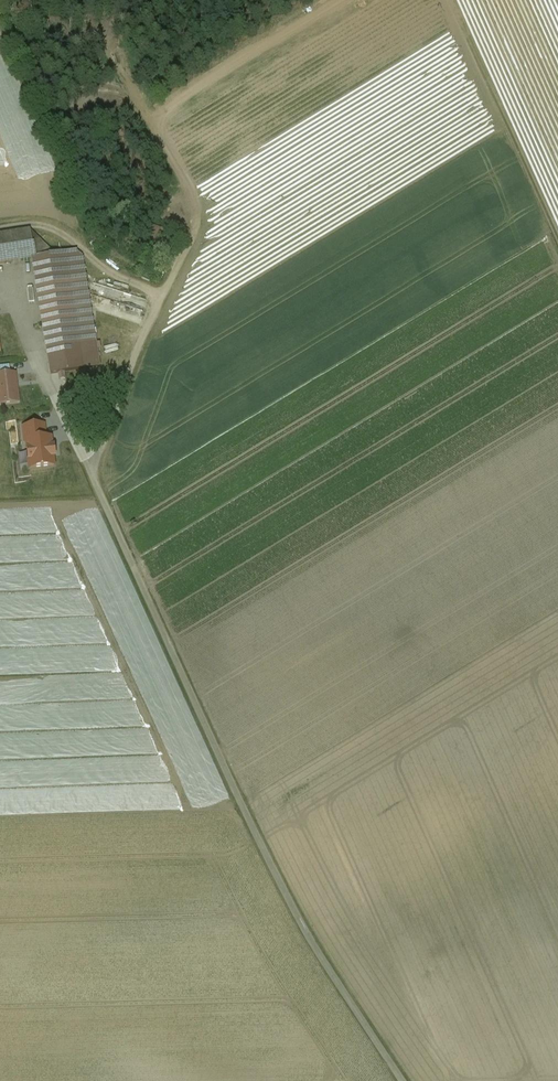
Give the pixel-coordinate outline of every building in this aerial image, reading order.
[(0,234),(0,265),(36,259),(31,229),(0,234)] [(80,251),(34,259),(51,370),(98,363),(80,251)] [(106,299),(123,301),(124,290),(107,288),(106,299)] [(24,403),(22,372),(0,373),(0,405),(24,403)]
